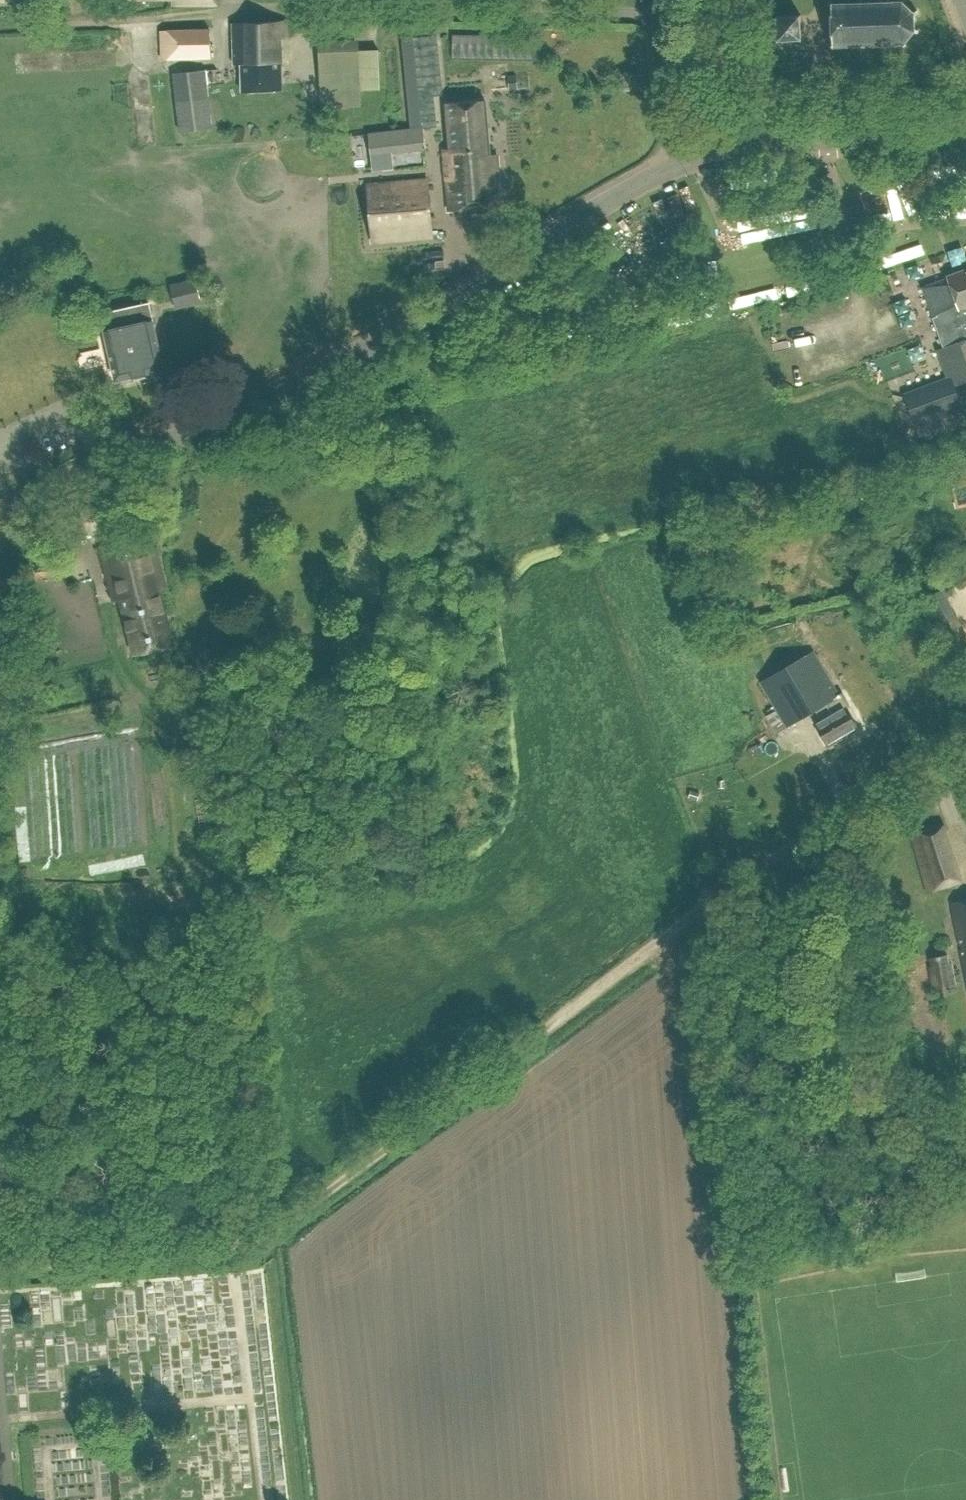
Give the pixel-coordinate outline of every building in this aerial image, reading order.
[(913,12),(902,2),(831,5),(833,46),(903,44),(914,30),(913,12)] [(802,39),(800,15),(776,16),(778,41),(802,39)] [(287,38),(287,21),(232,23),(234,65),(241,65),(242,93),(283,91),(281,38),(287,38)] [(213,58),(211,28),(161,30),(162,60),(213,58)] [(380,90),(379,51),(319,53),(321,108),(361,107),(361,90),(380,90)] [(205,70),(172,74),(179,134),(213,130),(205,70)] [(490,156),(486,101),(446,104),(450,150),(444,151),(449,211),(501,207),(497,156),(490,156)] [(433,238),(428,180),(369,184),(374,242),(433,238)] [(921,285),(957,384),(965,381),(965,269),(947,276),(921,285)] [(202,304),(197,278),(170,284),(175,309),(202,304)] [(164,370),(149,303),(110,312),(111,318),(102,320),(116,381),(164,370)] [(949,376),(903,392),(920,442),(947,433),(942,416),(960,409),(949,376)] [(950,471),(957,507),(965,505),(965,468),(950,471)] [(166,588),(152,534),(100,547),(113,601),(120,600),(134,656),(173,646),(159,590),(166,588)] [(944,589),(917,602),(928,625),(937,621),(957,663),(965,658),(965,634),(944,589)] [(839,695),(813,651),(760,682),(786,727),(816,710),(821,720),(815,724),(828,746),(858,729),(846,708),(849,706),(842,693),(839,695)] [(962,884),(944,821),(910,831),(927,894),(962,884)] [(954,903),(965,962),(965,901),(954,903)] [(949,963),(948,954),(929,957),(934,988),(957,985),(953,962),(949,963)]
